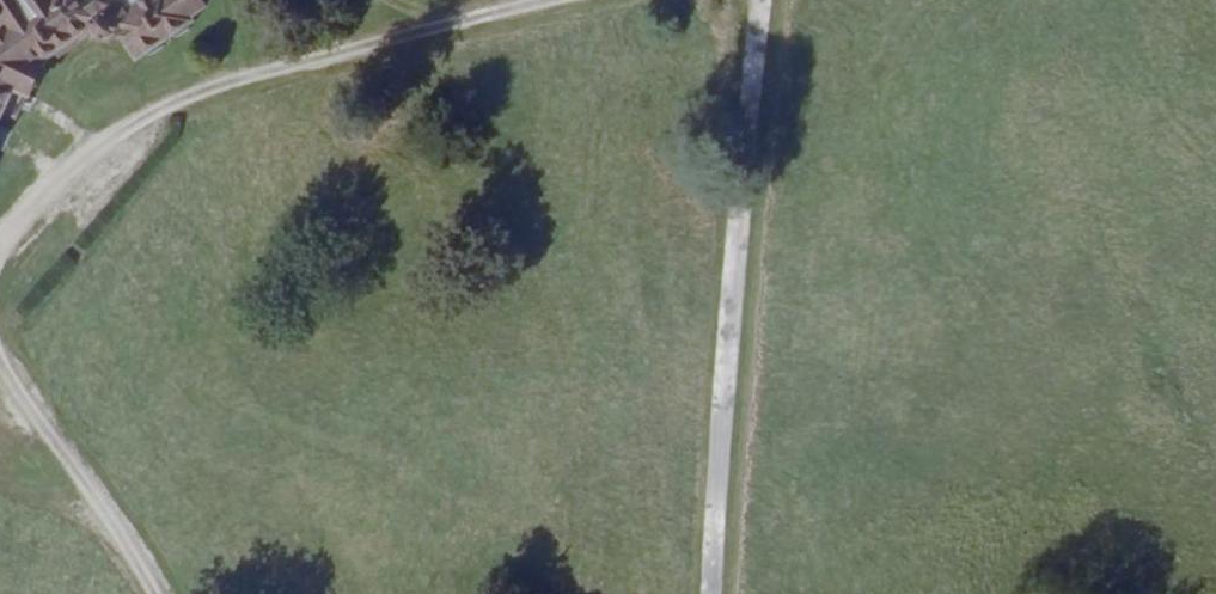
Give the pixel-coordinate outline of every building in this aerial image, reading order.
[(25,105),(39,111),(48,91),(53,94),(71,60),(63,53),(116,24),(120,32),(139,35),(143,20),(163,48),(175,45),(178,52),(191,43),(188,37),(200,30),(203,34),(217,26),(215,22),(234,11),(229,0),(0,0),(0,158),(25,105)]
